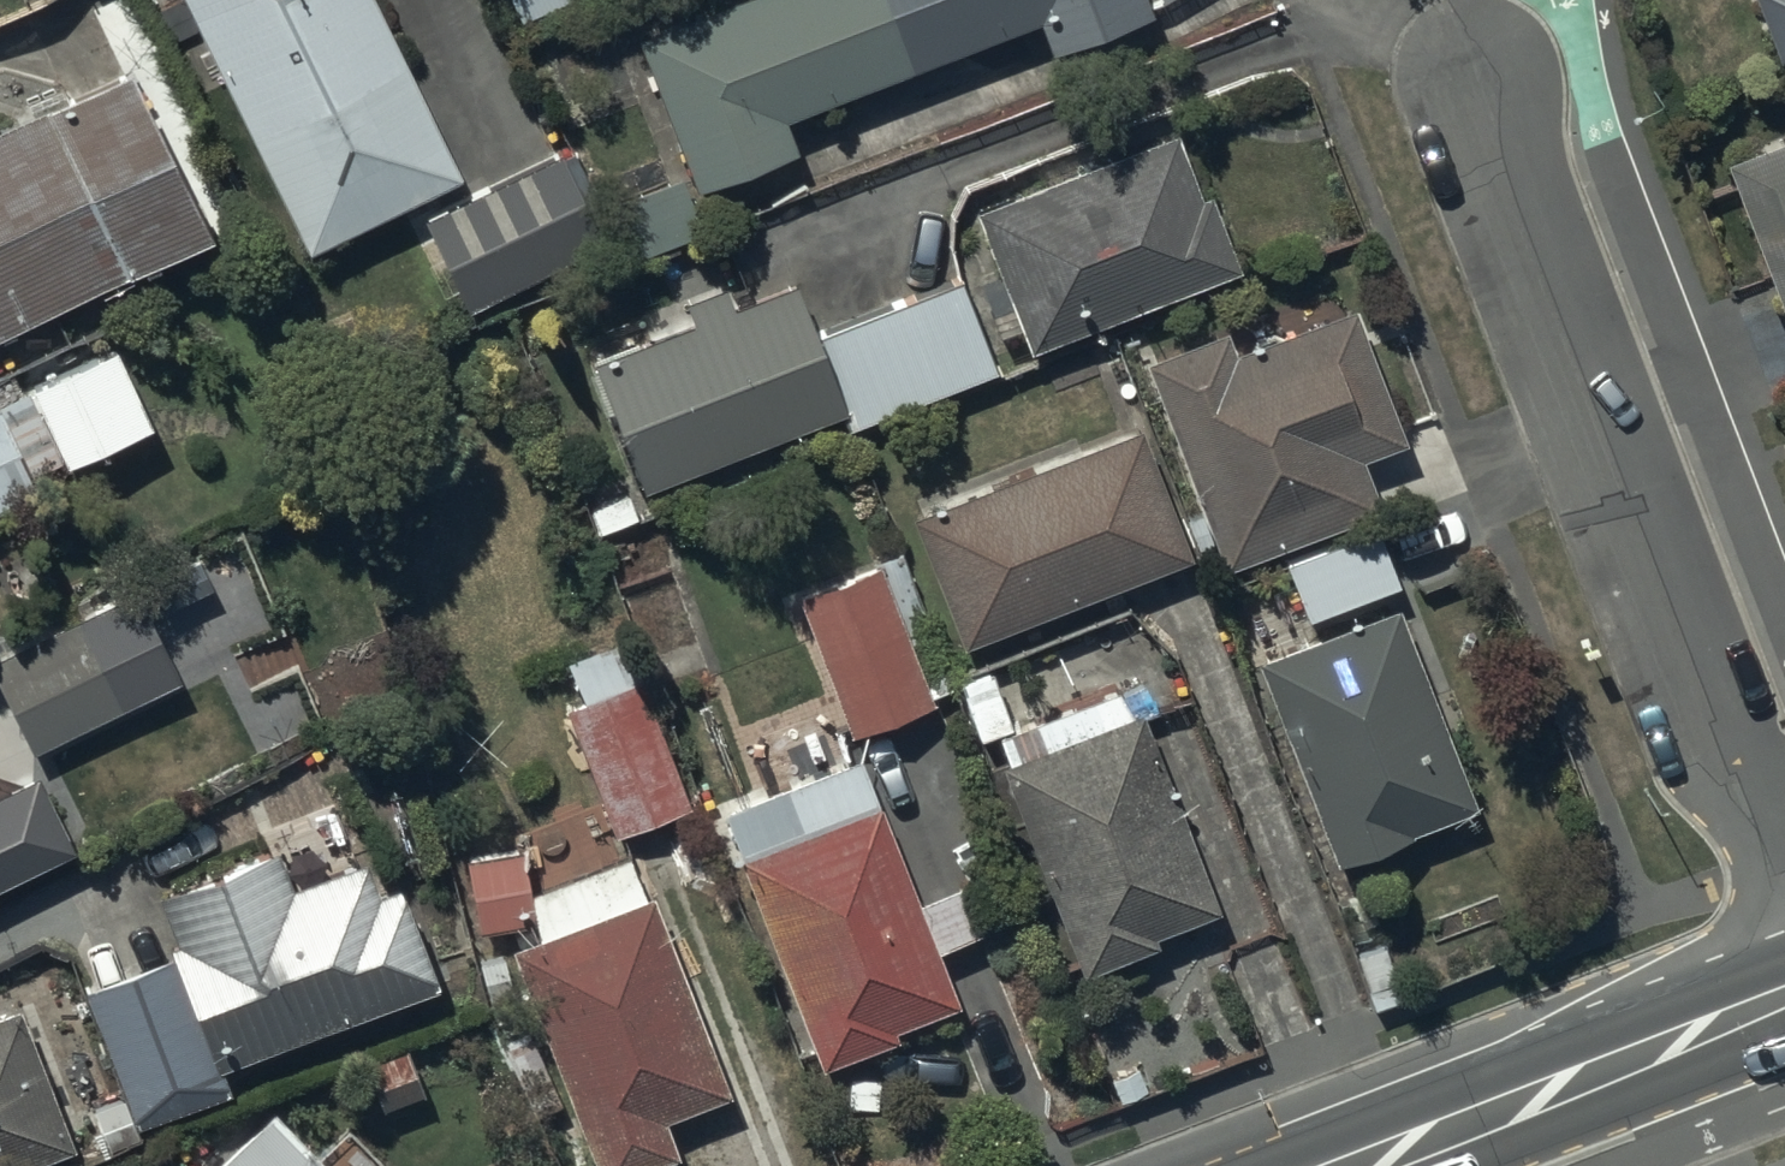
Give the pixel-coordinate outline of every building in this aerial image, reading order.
[(304,256),(456,181),(366,0),(178,0),(304,256)] [(635,40),(690,191),(791,153),(779,122),(1033,24),(1045,55),(1144,17),(1137,0),(738,0),(635,40)] [(1771,59),(1784,54),(1784,0),(1751,0),(1771,59)] [(0,131),(0,340),(213,237),(196,202),(188,206),(122,73),(0,131)] [(1179,132),(972,213),(1026,353),(1234,272),(1179,132)] [(1721,165),(1780,319),(1784,317),(1784,140),(1721,165)] [(560,156),(420,220),(439,264),(424,270),(438,301),(455,294),(463,312),(540,279),(542,284),(596,261),(592,250),(598,248),(560,156)] [(678,179),(604,211),(625,263),(700,232),(678,179)] [(992,367),(955,283),(815,337),(792,284),(729,312),(719,289),(680,306),(685,315),(640,335),(645,346),(637,350),(630,335),(587,354),(594,372),(577,380),(595,420),(604,416),(641,500),(834,416),(841,433),(992,367)] [(1224,337),(1144,366),(1217,571),(1372,515),(1354,465),(1405,447),(1357,313),(1231,358),(1224,337)] [(0,405),(0,514),(38,496),(31,480),(60,467),(25,392),(0,405)] [(1128,432),(907,526),(959,652),(1181,561),(1128,432)] [(1369,527),(1281,566),(1306,624),(1395,586),(1369,527)] [(876,569),(796,599),(848,737),(928,708),(876,569)] [(0,660),(0,693),(26,746),(169,676),(129,596),(0,660)] [(1472,811),(1391,612),(1250,670),(1332,869),(1472,811)] [(583,704),(562,713),(616,839),(688,808),(635,686),(641,684),(623,643),(567,667),(583,704)] [(1004,762),(995,766),(1078,975),(1153,946),(1150,938),(1212,913),(1135,718),(1131,719),(1119,691),(995,740),(1004,762)] [(856,762),(717,817),(820,1074),(895,1044),(890,1030),(954,1004),(934,954),(975,938),(956,889),(913,906),(856,762)] [(83,855),(44,771),(0,792),(0,893),(83,855)] [(216,1072),(430,986),(391,891),(372,899),(358,865),(294,890),(278,850),(154,900),(172,945),(162,949),(166,960),(81,995),(136,1132),(226,1095),(216,1072)] [(520,856),(467,863),(475,931),(529,924),(532,940),(506,950),(510,959),(479,971),(492,1005),(484,1008),(491,1027),(531,1012),(535,1025),(500,1038),(531,1118),(566,1105),(590,1165),(659,1165),(670,1162),(655,1123),(721,1097),(644,896),(629,858),(525,898),(520,856)] [(0,1018),(0,1165),(30,1165),(69,1151),(17,1011),(0,1018)] [(262,1113),(211,1165),(317,1165),(262,1113)]
